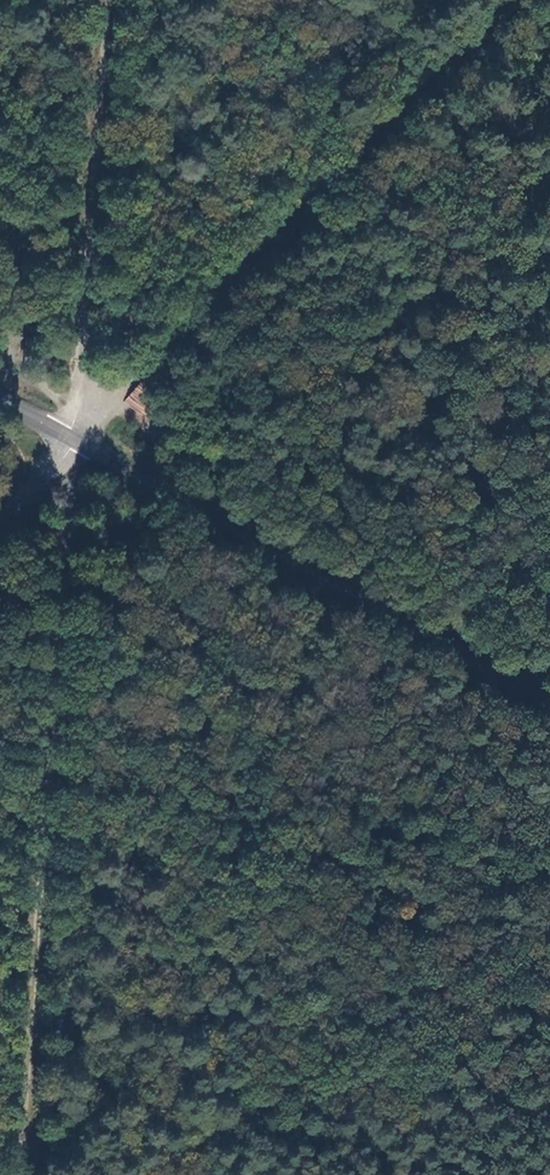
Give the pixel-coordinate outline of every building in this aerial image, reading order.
[(144,416),(157,397),(137,384),(125,402),(144,416)]
